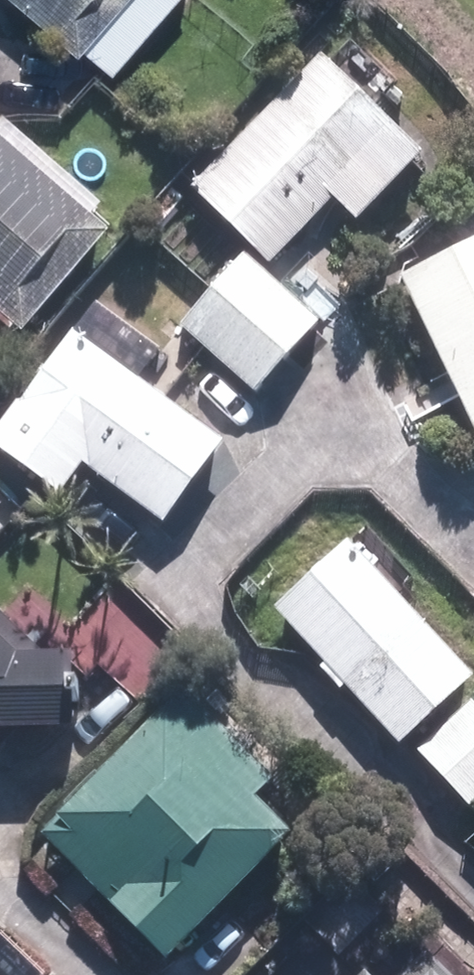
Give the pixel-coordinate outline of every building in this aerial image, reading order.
[(125,75),(188,0),(27,0),(93,56),(98,50),(125,75)] [(201,185),(280,268),(350,203),(371,225),(442,158),(367,79),(363,83),(338,58),(201,185)] [(24,335),(30,327),(37,335),(125,233),(105,216),(108,212),(11,129),(7,133),(0,127),(0,303),(6,308),(1,315),(24,335)] [(156,219),(165,226),(189,198),(180,191),(156,219)] [(179,322),(259,396),(324,324),(243,252),(179,322)] [(421,281),(473,390),(473,255),(421,281)] [(17,409),(166,519),(227,438),(78,327),(17,409)] [(416,750),(473,696),(473,665),(359,542),(286,610),(416,750)] [(101,614),(134,643),(154,621),(121,592),(101,614)] [(20,759),(10,749),(24,734),(98,734),(98,663),(61,662),(0,602),(0,780),(20,759)] [(131,908),(184,960),(310,835),(274,799),(291,783),(201,693),(55,837),(128,911),(131,908)] [(473,801),(473,711),(429,750),(473,801)]
